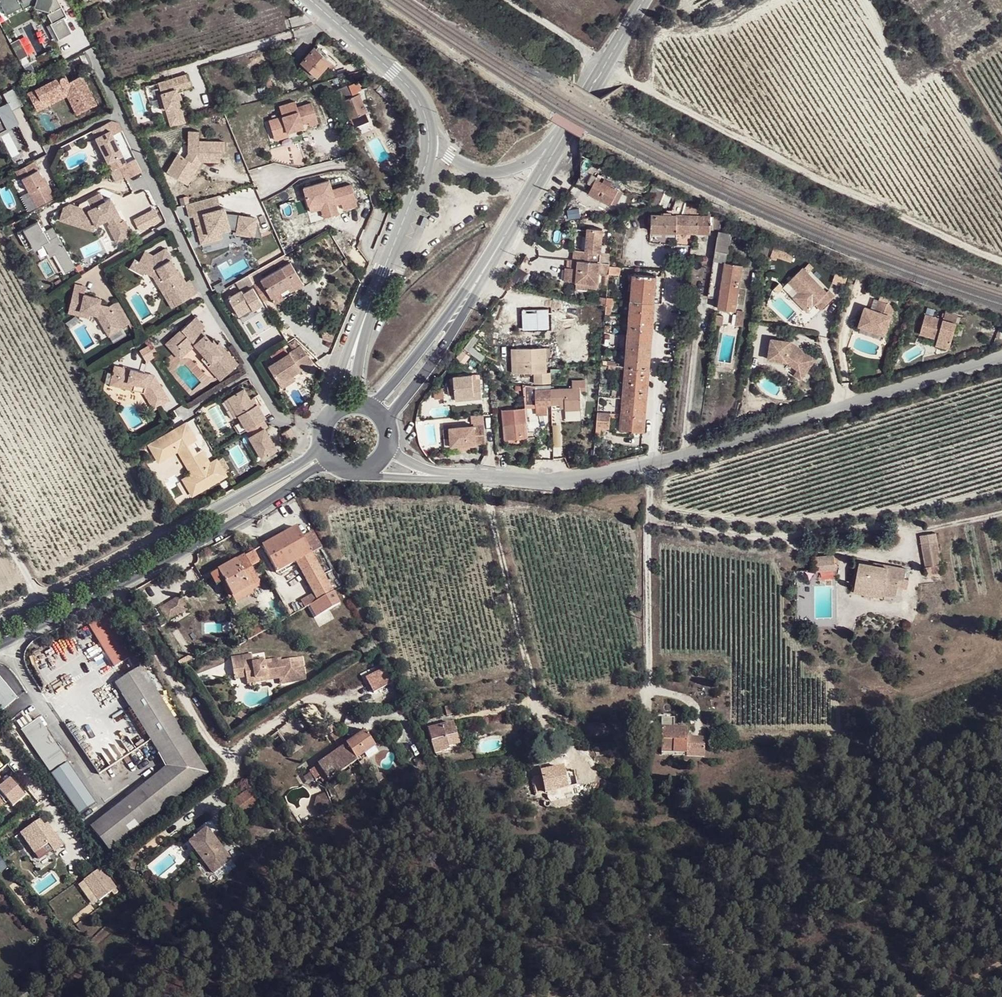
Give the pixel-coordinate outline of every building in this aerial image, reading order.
[(7,15),(23,6),(24,8),(32,4),(33,5),(36,4),(51,8),(52,11),(48,13),(53,23),(60,19),(67,16),(59,0),(0,0),(0,2),(7,15)] [(329,37),(325,34),(320,39),(324,43),(329,37)] [(19,40),(11,44),(18,59),(26,55),(19,40)] [(318,46),(316,48),(331,61),(332,59),(318,46)] [(315,47),(301,62),(316,75),(317,76),(327,64),(332,69),(336,65),(331,61),(316,48),(315,47)] [(316,75),(301,62),(299,68),(312,79),(316,75)] [(173,77),(185,72),(183,66),(171,71),(173,77)] [(278,67),(265,71),(268,80),(265,81),(269,94),(276,92),(270,77),(280,74),(278,67)] [(162,109),(166,108),(168,118),(183,114),(176,91),(192,86),(190,80),(188,73),(158,82),(161,92),(157,93),(162,109)] [(82,74),(72,79),(74,83),(84,78),(82,74)] [(28,92),(37,109),(49,103),(46,96),(64,87),(67,94),(71,101),(77,99),(82,110),(96,103),(84,78),(74,83),(72,79),(69,81),(67,76),(65,75),(63,75),(60,75),(28,92)] [(354,93),(350,84),(340,89),(344,100),(353,97),(353,94),(354,93)] [(46,96),(49,103),(67,94),(64,87),(46,96)] [(353,97),(344,100),(351,118),(366,112),(360,95),(357,96),(356,93),(354,93),(353,94),(353,97)] [(77,99),(71,101),(77,113),(82,110),(77,99)] [(19,121),(8,100),(0,105),(0,114),(1,115),(0,115),(0,131),(19,121)] [(295,101),(277,106),(280,116),(268,120),(273,138),(318,126),(311,102),(296,106),(295,101)] [(370,121),(366,112),(351,118),(355,126),(370,121)] [(183,114),(168,118),(170,125),(185,121),(183,114)] [(96,137),(108,161),(123,154),(107,123),(95,129),(99,136),(96,137)] [(11,148),(23,143),(16,127),(4,132),(11,148)] [(178,153),(167,171),(180,179),(186,168),(193,173),(198,165),(196,163),(198,160),(201,160),(220,160),(220,151),(224,151),(224,141),(199,140),(199,130),(189,130),(188,152),(185,157),(178,153)] [(135,159),(120,167),(126,179),(142,170),(135,159)] [(43,173),(36,160),(18,169),(22,176),(25,175),(40,204),(57,195),(45,173),(43,173)] [(582,185),(589,189),(599,170),(591,166),(582,185)] [(180,179),(187,183),(193,173),(186,168),(180,179)] [(612,204),(618,191),(596,179),(590,193),(612,204)] [(301,188),(310,222),(341,214),(340,211),(357,207),(351,184),(331,189),(329,181),(301,188)] [(660,206),(668,187),(656,181),(650,192),(654,195),(648,207),(651,207),(660,206)] [(680,201),(683,194),(668,187),(660,206),(666,208),(671,198),(675,200),(680,201)] [(622,193),(618,191),(612,204),(616,206),(622,193)] [(64,208),(63,212),(78,216),(77,219),(95,225),(107,219),(110,225),(108,225),(117,243),(132,235),(124,220),(123,221),(120,223),(116,215),(119,213),(111,198),(106,201),(101,192),(80,204),(79,207),(70,204),(64,208)] [(217,209),(214,197),(187,204),(191,217),(195,216),(201,236),(230,227),(230,225),(246,228),(245,233),(263,236),(257,216),(247,215),(247,217),(240,216),(241,214),(228,218),(226,212),(224,207),(217,209)] [(698,214),(700,207),(686,203),(684,210),(698,214)] [(78,216),(63,212),(60,221),(94,231),(95,225),(77,219),(78,216)] [(651,215),(651,231),(710,232),(711,216),(651,215)] [(603,229),(588,228),(586,251),(574,250),(574,259),(570,259),(569,275),(590,276),(589,287),(598,287),(603,229)] [(719,236),(718,236),(709,296),(719,298),(717,308),(735,310),(742,265),(727,262),(731,233),(720,232),(719,236)] [(143,255),(139,261),(137,264),(146,271),(153,277),(163,294),(165,292),(170,299),(172,299),(176,306),(186,299),(179,286),(185,281),(179,271),(178,271),(171,260),(171,257),(166,248),(153,256),(149,258),(143,255)] [(145,250),(143,255),(149,258),(153,256),(145,250)] [(137,264),(139,261),(135,259),(130,267),(144,275),(146,271),(137,264)] [(288,287),(291,293),(304,285),(290,263),(279,269),(288,287)] [(618,275),(619,267),(610,266),(609,274),(618,275)] [(271,297),(288,287),(279,269),(261,280),(271,297)] [(829,292),(805,269),(793,280),(805,293),(797,302),(809,313),(817,305),(822,311),(837,296),(831,291),(829,292)] [(634,274),(632,301),(654,302),(656,276),(634,274)] [(190,279),(185,281),(179,286),(186,299),(197,293),(190,279)] [(794,298),(797,302),(805,293),(793,280),(790,283),(799,293),(794,298)] [(275,303),(291,293),(288,287),(271,297),(275,303)] [(242,291),(229,299),(239,315),(252,308),(253,311),(263,305),(253,288),(244,294),(242,291)] [(73,291),(69,307),(91,312),(96,313),(104,328),(110,325),(114,332),(128,323),(115,302),(109,305),(100,303),(95,302),(96,297),(73,291)] [(172,308),(176,306),(172,299),(170,299),(165,292),(163,294),(172,308)] [(654,302),(632,301),(629,333),(641,335),(641,336),(651,336),(654,302)] [(888,336),(897,307),(880,302),(877,311),(867,309),(860,328),(888,336)] [(252,308),(239,315),(242,321),(265,307),(263,305),(253,311),(252,308)] [(91,312),(69,307),(68,312),(90,317),(91,312)] [(742,327),(744,313),(716,310),(714,324),(742,327)] [(946,321),(928,316),(921,335),(939,340),(938,346),(952,350),(959,324),(964,326),(967,316),(948,311),(946,321)] [(215,345),(217,344),(213,340),(210,342),(201,329),(205,326),(196,315),(165,340),(174,350),(180,345),(185,351),(194,343),(203,354),(210,361),(206,364),(213,371),(218,367),(224,375),(238,364),(226,350),(222,353),(215,345)] [(108,335),(114,332),(110,325),(104,328),(108,335)] [(648,368),(651,336),(641,336),(641,335),(629,333),(626,366),(648,368)] [(589,339),(568,339),(567,356),(590,356),(589,339)] [(792,342),(773,340),(770,360),(789,363),(799,369),(807,375),(818,360),(797,346),(792,345),(792,342)] [(220,343),(217,344),(215,345),(222,353),(226,350),(220,343)] [(153,354),(150,350),(148,345),(139,351),(146,361),(154,356),(153,354)] [(178,356),(185,351),(180,345),(174,350),(178,356)] [(517,348),(518,373),(534,372),(534,383),(551,383),(551,372),(547,372),(546,357),(550,356),(550,348),(546,348),(546,351),(529,352),(529,348),(517,348)] [(296,349),(268,365),(278,382),(291,375),(299,371),(306,366),(296,349)] [(200,357),(206,364),(210,361),(203,354),(200,357)] [(110,384),(117,386),(122,368),(115,366),(110,384)] [(647,384),(648,368),(626,366),(625,382),(647,384)] [(219,379),(224,375),(218,367),(213,371),(219,379)] [(122,368),(117,386),(144,392),(154,409),(170,400),(159,382),(153,381),(155,375),(122,368)] [(804,381),(807,375),(799,369),(795,375),(804,381)] [(291,375),(278,382),(281,387),(294,380),(291,375)] [(454,396),(455,399),(473,397),(473,401),(482,400),(479,381),(472,382),(470,377),(453,378),(453,387),(447,388),(448,396),(454,396)] [(645,399),(647,384),(625,382),(623,398),(645,399)] [(552,404),(551,389),(536,390),(536,385),(523,384),(524,391),(525,405),(536,404),(536,407),(547,407),(547,404),(552,404)] [(244,386),(228,396),(238,413),(247,427),(252,424),(256,431),(250,435),(262,456),(277,447),(264,426),(267,424),(263,417),(266,415),(257,401),(254,403),(249,395),(244,386)] [(228,396),(225,397),(235,415),(238,413),(228,396)] [(644,415),(645,399),(623,398),(622,413),(644,415)] [(506,440),(529,437),(525,407),(502,409),(506,440)] [(609,429),(611,412),(598,411),(596,428),(609,429)] [(643,432),(644,415),(622,413),(621,430),(643,432)] [(185,478),(193,493),(227,473),(219,458),(211,462),(197,439),(195,440),(185,422),(150,442),(158,458),(177,447),(192,473),(185,478)] [(484,424),(450,427),(451,437),(452,446),(486,443),(484,424)] [(290,428),(282,433),(287,441),(295,435),(290,428)] [(250,435),(246,436),(259,458),(262,456),(250,435)] [(273,540),(262,546),(277,572),(296,561),(311,553),(296,527),(284,534),(273,540)] [(281,530),(271,536),(273,540),(284,534),(281,530)] [(942,564),(936,533),(920,536),(926,567),(942,564)] [(260,561),(254,551),(210,576),(216,586),(220,583),(224,582),(233,598),(251,588),(259,583),(250,567),(260,561)] [(314,593),(319,601),(334,592),(311,553),(296,561),(314,593)] [(836,569),(835,561),(815,563),(815,571),(836,569)] [(884,589),(883,595),(896,597),(900,579),(904,580),(907,568),(889,565),(888,567),(860,562),(855,584),(884,589)] [(230,600),(233,598),(224,582),(220,583),(230,600)] [(883,598),(883,595),(884,589),(855,584),(854,592),(883,598)] [(252,590),(251,588),(233,598),(235,602),(253,592),(252,590)] [(334,592),(314,603),(321,614),(331,609),(341,603),(334,592)] [(301,601),(305,608),(314,603),(319,601),(314,593),(301,601)] [(314,603),(311,606),(317,617),(321,614),(314,603)] [(89,626),(115,667),(134,655),(122,636),(126,633),(112,611),(89,626)] [(244,633),(248,640),(266,630),(262,623),(244,633)] [(365,657),(377,649),(372,641),(360,649),(365,657)] [(252,655),(231,659),(234,676),(245,674),(246,679),(255,677),(255,679),(284,675),(285,684),(307,681),(303,657),(281,661),(281,659),(264,662),(253,663),(253,659),(252,655)] [(135,658),(124,665),(129,672),(140,665),(135,658)] [(208,773),(141,667),(115,683),(168,766),(91,827),(110,851),(208,773)] [(246,679),(247,685),(280,680),(281,685),(285,684),(284,675),(255,679),(255,677),(246,679)] [(387,676),(371,685),(374,691),(390,682),(387,676)] [(2,712),(18,698),(0,677),(0,709),(2,712)] [(317,703),(309,703),(301,709),(315,726),(328,718),(317,703)] [(444,707),(446,716),(457,713),(457,711),(454,711),(452,705),(444,707)] [(315,726),(301,709),(298,711),(312,728),(315,726)] [(661,752),(686,752),(686,755),(704,755),(705,737),(686,737),(687,728),(675,728),(675,718),(662,718),(661,752)] [(67,760),(38,719),(22,730),(51,772),(67,760)] [(457,736),(455,726),(454,723),(428,729),(432,742),(457,736)] [(342,727),(331,735),(335,741),(344,734),(342,732),(344,730),(342,727)] [(365,731),(309,771),(316,781),(320,778),(322,781),(327,778),(329,780),(376,747),(365,731)] [(457,736),(432,742),(435,754),(449,750),(448,746),(459,744),(457,736)] [(71,792),(85,780),(79,770),(77,771),(70,761),(52,773),(59,782),(55,784),(63,797),(71,792)] [(551,801),(563,799),(560,790),(569,788),(563,767),(541,772),(545,793),(547,793),(548,798),(551,801)] [(374,774),(378,781),(385,777),(383,774),(377,772),(374,774)] [(11,804),(13,807),(25,796),(11,779),(0,787),(0,808),(5,804),(8,801),(11,804)] [(98,799),(85,780),(71,792),(83,810),(98,799)] [(327,793),(322,795),(324,800),(322,808),(320,815),(333,807),(327,793)] [(324,800),(322,795),(317,797),(314,807),(320,815),(322,808),(324,800)] [(22,832),(40,859),(47,854),(43,848),(49,844),(54,851),(63,845),(53,832),(49,826),(47,824),(45,825),(41,820),(22,832)] [(206,830),(188,845),(213,875),(230,860),(206,830)] [(36,862),(40,859),(22,832),(17,835),(36,862)] [(103,870),(89,880),(97,890),(111,881),(103,870)] [(128,927),(135,935),(139,931),(133,923),(128,927)]
